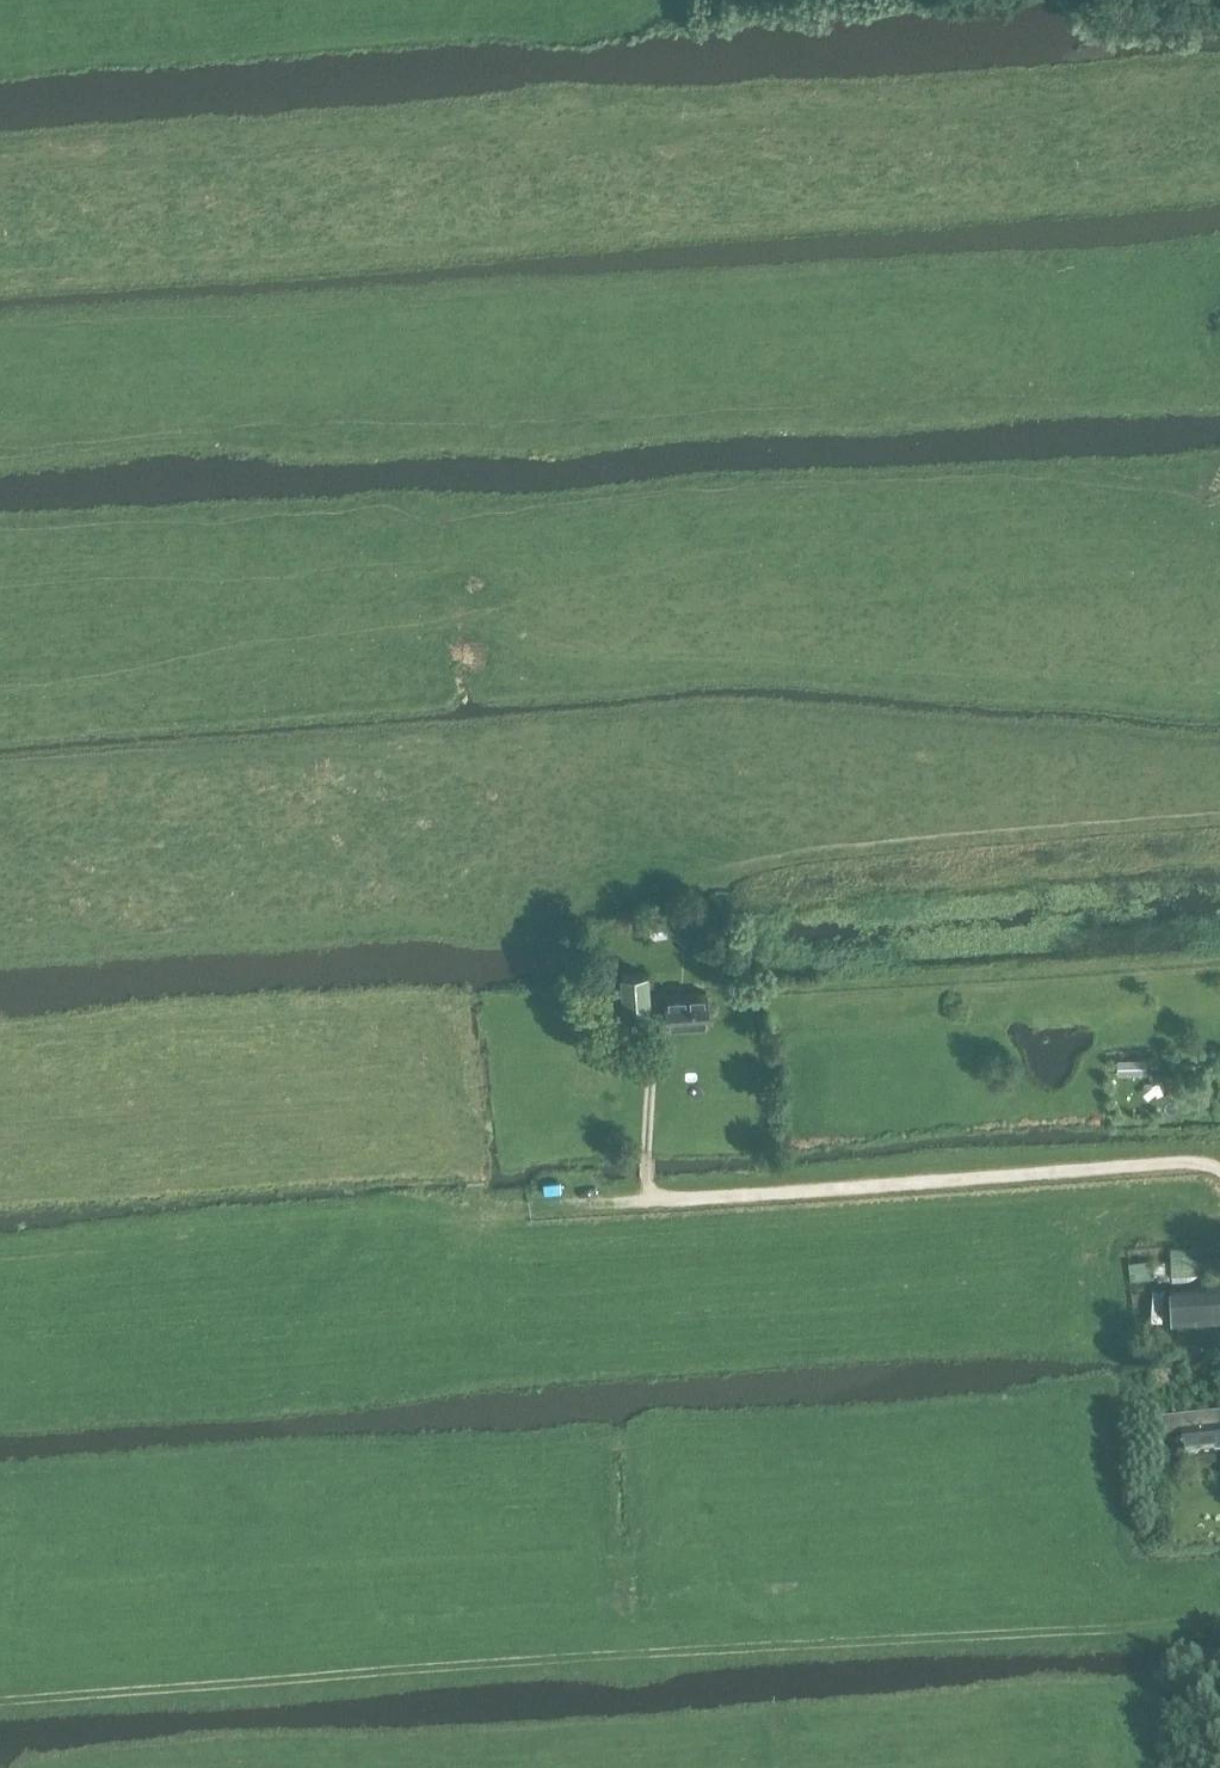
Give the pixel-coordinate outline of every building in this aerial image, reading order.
[(647,1003),(646,981),(645,972),(621,973),(622,1004),(647,1003)] [(666,1026),(705,1024),(704,992),(665,994),(666,1026)] [(1170,1274),(1202,1271),(1200,1244),(1168,1247),(1170,1274)] [(1172,1318),(1219,1315),(1219,1284),(1170,1287),(1172,1318)] [(1219,1452),(1219,1420),(1216,1421),(1216,1415),(1150,1420),(1151,1436),(1180,1434),(1182,1454),(1219,1452)]
